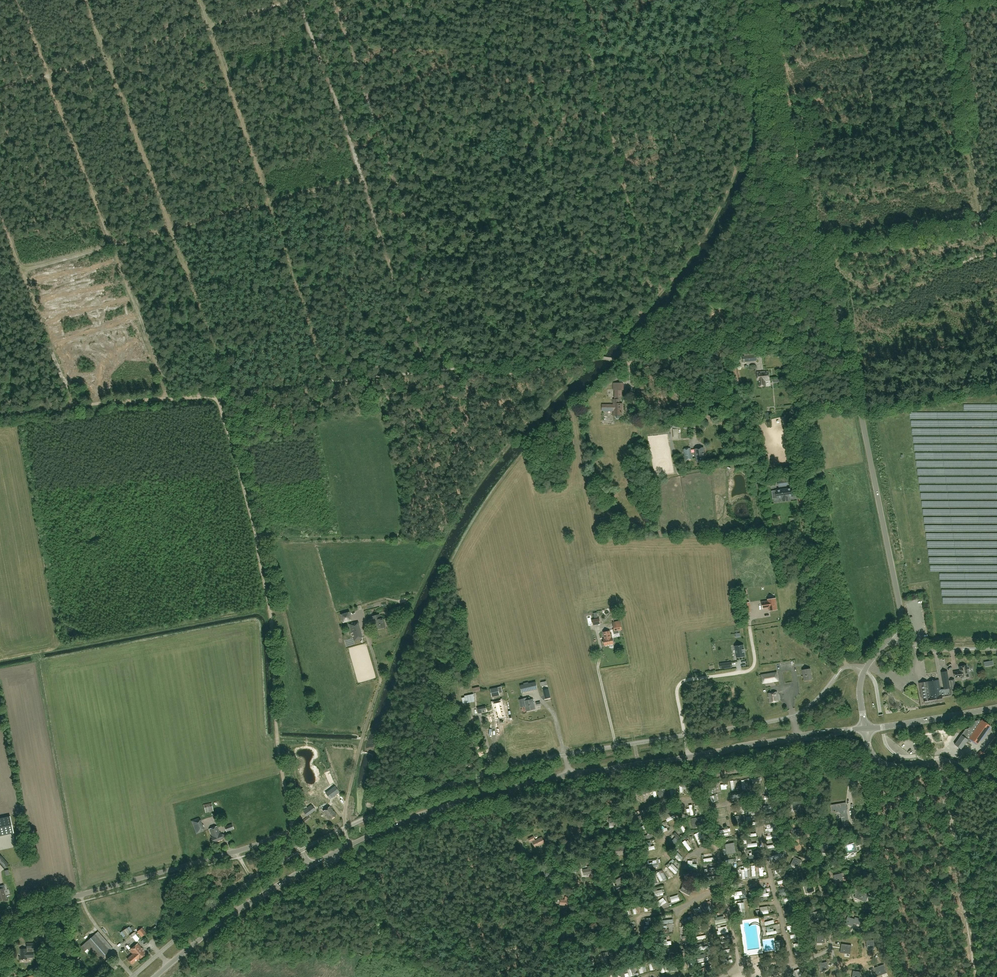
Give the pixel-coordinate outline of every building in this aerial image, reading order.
[(756,354),(742,356),(743,362),(757,361),(756,354)] [(765,386),(764,381),(770,380),(769,371),(760,372),(760,373),(757,373),(758,380),(759,386),(765,386)] [(602,411),(613,411),(613,415),(616,415),(616,417),(616,418),(617,418),(618,419),(619,418),(620,418),(620,417),(620,415),(622,415),(622,404),(620,404),(619,397),(621,397),(621,390),(624,390),(624,383),(615,383),(615,400),(613,400),(613,405),(602,405),(602,411)] [(674,429),(678,428),(678,426),(681,426),(680,419),(672,419),(672,429),(674,429)] [(683,449),(685,460),(692,459),(690,448),(683,449)] [(697,462),(706,461),(703,448),(694,449),(697,462)] [(783,501),(788,500),(788,497),(793,496),(792,488),(776,490),(777,498),(782,498),(783,501)] [(768,599),(768,601),(762,602),(763,608),(768,608),(768,607),(769,607),(770,611),(777,609),(775,598),(768,599)] [(374,626),(377,625),(378,629),(385,627),(383,618),(380,619),(379,614),(371,617),(374,626)] [(615,631),(622,630),(620,621),(613,622),(615,631)] [(349,624),(350,628),(354,641),(364,639),(359,622),(349,624)] [(603,632),(605,639),(603,639),(605,646),(614,644),(612,637),(611,638),(610,631),(603,632)] [(737,657),(745,656),(744,652),(743,652),(743,650),(744,650),(743,645),(740,646),(740,645),(738,646),(739,646),(735,646),(737,657)] [(955,678),(958,677),(961,677),(965,677),(969,677),(969,673),(968,673),(966,665),(959,667),(960,671),(957,671),(954,672),(955,678)] [(812,679),(810,669),(802,670),(804,681),(812,679)] [(922,698),(924,698),(925,704),(943,701),(942,697),(951,696),(947,671),(941,672),(944,689),(941,690),(939,680),(919,683),(920,687),(922,698)] [(763,683),(778,680),(776,673),(762,675),(763,683)] [(522,693),(538,689),(536,682),(528,683),(528,682),(524,683),(524,684),(520,685),(522,693)] [(498,687),(491,689),(492,697),(500,695),(499,693),(498,687)] [(778,701),(777,692),(768,693),(770,703),(778,701)] [(526,711),(536,709),(533,699),(530,699),(530,697),(519,700),(521,707),(525,706),(526,711)] [(493,703),(497,718),(505,716),(501,702),(493,703)] [(478,714),(482,713),(481,711),(487,710),(486,705),(476,708),(478,714)] [(974,721),(968,729),(966,729),(955,744),(961,749),(967,741),(969,743),(971,740),(977,744),(990,726),(982,720),(981,721),(980,720),(974,721)] [(992,758),(996,753),(991,750),(987,755),(992,758)] [(335,786),(325,793),(330,799),(339,792),(335,786)] [(307,807),(306,804),(305,801),(301,802),(302,805),(299,807),(300,810),(307,807)] [(800,802),(792,803),(793,810),(800,809),(800,802)] [(842,822),(848,821),(846,810),(847,810),(846,803),(830,805),(831,812),(840,811),(842,822)] [(315,810),(311,805),(303,811),(307,816),(315,810)] [(337,815),(336,814),(334,811),(333,811),(330,806),(323,811),(326,815),(329,820),(337,815)] [(13,833),(9,816),(0,818),(0,836),(13,833)] [(204,828),(200,817),(191,821),(196,834),(204,831),(203,829),(204,828)] [(614,826),(617,825),(617,817),(609,818),(609,824),(614,823),(614,826)] [(700,817),(692,818),(693,827),(702,826),(700,817)] [(223,839),(223,838),(224,837),(224,836),(224,835),(223,834),(221,835),(221,832),(220,833),(217,826),(209,829),(212,837),(211,837),(213,843),(223,839)] [(575,827),(572,827),(574,836),(581,834),(580,826),(576,827),(576,826),(575,826),(575,827)] [(788,831),(792,831),(794,838),(801,836),(800,829),(793,830),(793,827),(787,828),(788,831)] [(690,837),(692,845),(698,843),(698,844),(701,843),(698,834),(690,837)] [(542,836),(535,840),(533,836),(529,839),(530,842),(533,841),(536,848),(545,843),(542,836)] [(827,846),(820,845),(819,852),(827,853),(828,846),(832,846),(832,843),(827,843),(827,846)] [(849,855),(854,853),(854,854),(857,853),(855,848),(856,848),(855,844),(849,846),(849,847),(845,849),(846,851),(848,850),(849,855)] [(675,856),(681,862),(685,859),(679,853),(675,856)] [(1,855),(0,856),(0,864),(4,869),(9,864),(1,855)] [(791,863),(798,867),(801,860),(794,857),(791,863)] [(583,870),(584,875),(592,873),(590,866),(588,866),(588,869),(583,870)] [(657,873),(662,882),(665,881),(660,871),(657,873)] [(835,882),(843,880),(841,873),(834,875),(835,882)] [(618,885),(615,886),(618,891),(620,890),(620,891),(623,889),(625,887),(622,883),(625,881),(622,877),(615,881),(618,885)] [(693,888),(685,883),(681,890),(690,895),(693,888)] [(806,893),(814,891),(812,884),(805,886),(805,883),(799,884),(800,887),(804,886),(806,893)] [(856,895),(854,898),(866,903),(869,895),(854,889),(852,893),(856,895)] [(672,897),(673,903),(681,902),(680,895),(672,897)] [(657,903),(661,908),(668,903),(665,898),(657,903)] [(771,916),(770,911),(768,911),(768,909),(762,909),(763,917),(771,916)] [(813,920),(820,918),(818,911),(811,913),(813,920)] [(855,917),(854,919),(847,917),(845,924),(853,926),(854,923),(856,923),(858,918),(855,917)] [(773,920),(766,922),(767,928),(775,927),(773,920)] [(595,932),(598,930),(599,931),(605,927),(602,923),(598,925),(596,922),(590,925),(595,932)] [(120,933),(123,937),(132,931),(129,926),(127,928),(120,933)] [(137,931),(140,935),(141,937),(143,935),(146,933),(142,927),(137,931)] [(702,936),(706,935),(705,931),(696,933),(698,940),(702,939),(702,936)] [(566,932),(566,936),(562,936),(562,941),(569,941),(569,936),(572,936),(572,932),(566,932)] [(95,934),(86,942),(101,958),(109,951),(95,934)] [(874,940),(866,941),(867,948),(874,947),(874,940)] [(858,942),(848,943),(849,951),(853,951),(853,950),(858,949),(858,942)] [(27,948),(20,949),(21,956),(19,956),(19,959),(27,959),(27,957),(34,957),(33,951),(33,948),(34,948),(34,943),(27,944),(27,948)] [(135,956),(138,960),(146,953),(137,943),(132,948),(138,954),(135,956)] [(138,954),(132,948),(129,950),(133,954),(127,959),(132,965),(138,960),(135,956),(138,954)] [(819,963),(821,971),(828,969),(827,962),(819,963)] [(112,972),(114,971),(118,967),(114,963),(109,968),(112,972)] [(875,968),(878,976),(887,972),(884,964),(875,968)]
